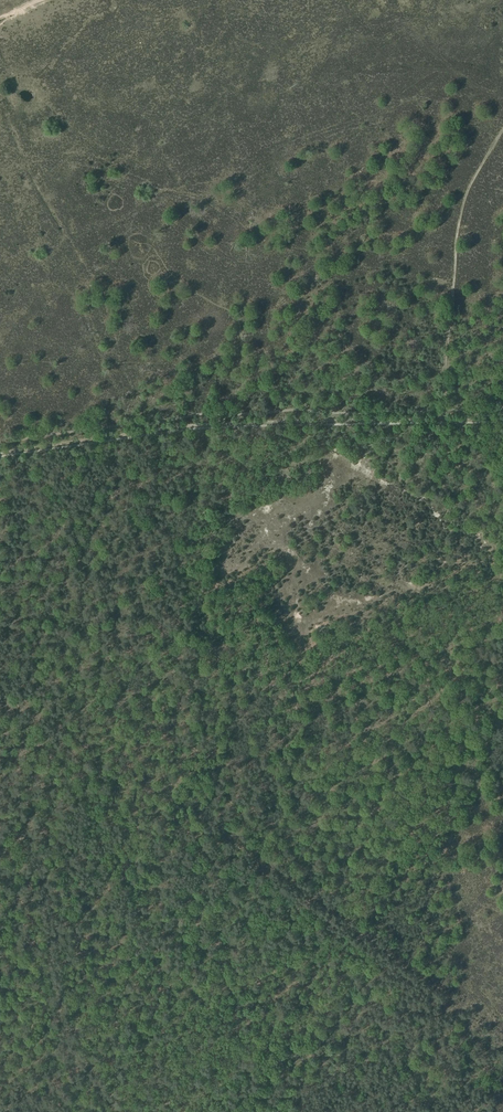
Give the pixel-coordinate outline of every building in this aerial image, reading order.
[(412,588),(416,583),(408,576),(404,581),(412,588)]
